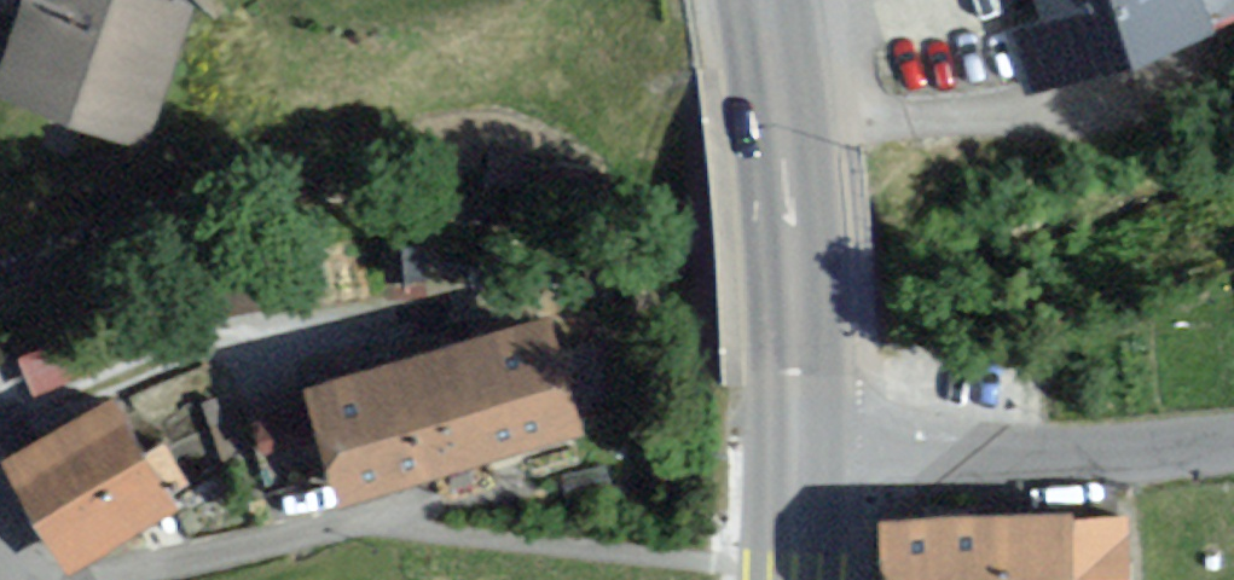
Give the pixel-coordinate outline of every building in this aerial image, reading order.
[(145,0),(32,0),(4,90),(141,134),(180,11),(145,0)] [(1208,0),(1022,0),(1042,61),(1210,5),(1208,0)] [(597,401),(562,283),(315,354),(350,472),(597,401)] [(37,387),(96,371),(88,339),(29,354),(37,387)] [(186,478),(121,363),(20,420),(84,534),(186,478)] [(1102,515),(1039,516),(1039,508),(839,512),(841,579),(1104,579),(1102,515)]
